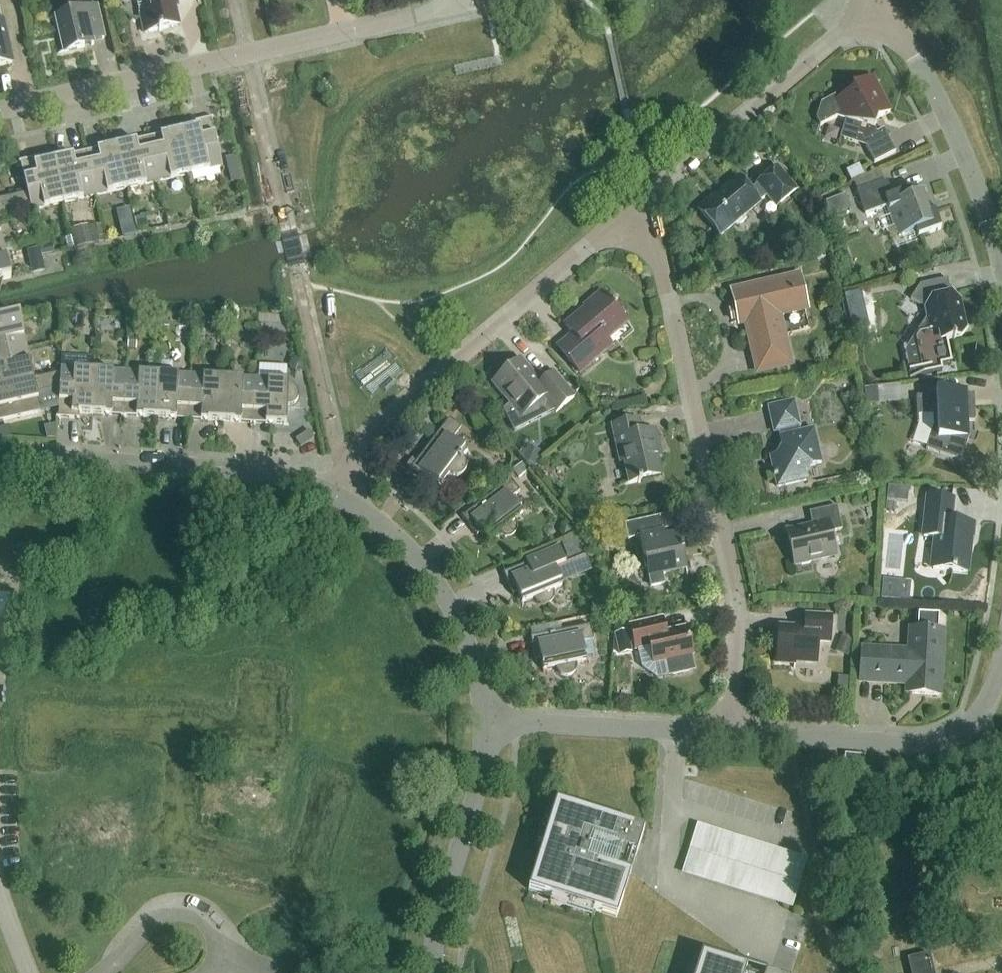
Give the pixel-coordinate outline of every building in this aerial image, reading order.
[(138,14),(140,14),(144,34),(179,26),(174,0),(175,0),(135,0),(138,14)] [(104,38),(97,7),(55,16),(64,52),(94,46),(93,41),(104,38)] [(12,64),(2,21),(0,14),(0,66),(12,64)] [(846,120),(840,139),(866,147),(874,163),(895,152),(884,130),(877,133),(874,129),(877,119),(890,113),(871,77),(852,87),(854,91),(837,100),(835,96),(821,104),(816,119),(820,126),(837,117),(846,120)] [(180,131),(190,175),(222,167),(211,119),(190,124),(192,129),(180,131)] [(158,182),(190,175),(180,131),(149,138),(158,182)] [(158,182),(149,138),(117,145),(127,189),(158,182)] [(117,145),(85,153),(95,196),(127,189),(117,145)] [(85,153),(54,160),(63,203),(95,196),(85,153)] [(21,164),(27,193),(28,193),(31,207),(30,207),(31,211),(63,203),(54,160),(42,162),(41,157),(17,163),(17,164),(21,164)] [(720,236),(735,224),(740,225),(747,220),(746,215),(760,203),(759,202),(767,196),(776,207),(796,190),(777,167),(757,184),(758,185),(750,191),(739,178),(724,189),(725,191),(715,199),(713,197),(698,210),(720,236)] [(941,230),(935,212),(927,214),(924,205),(921,206),(915,188),(892,196),(887,180),(856,191),(865,215),(888,206),(899,237),(916,231),(918,238),(941,230)] [(27,193),(0,200),(0,214),(30,207),(31,207),(28,193),(27,193)] [(834,212),(854,207),(851,194),(831,198),(834,212)] [(78,229),(82,243),(105,237),(101,223),(78,229)] [(11,278),(3,246),(0,247),(0,281),(11,278)] [(32,252),(37,271),(50,267),(45,248),(32,252)] [(801,277),(791,279),(733,292),(736,309),(728,310),(731,322),(739,321),(740,323),(747,322),(758,374),(789,367),(778,315),(808,308),(801,277)] [(947,279),(919,284),(910,299),(924,308),(927,321),(915,340),(921,369),(908,371),(909,378),(941,371),(940,366),(951,364),(946,342),(951,341),(953,343),(954,340),(960,339),(966,330),(964,324),(956,319),(962,311),(957,308),(954,296),(950,294),(947,279)] [(558,348),(579,373),(612,346),(605,338),(625,321),(601,292),(584,306),(587,309),(566,326),(573,335),(558,348)] [(0,320),(0,354),(27,348),(19,316),(0,320)] [(33,379),(27,348),(0,354),(0,388),(34,380),(33,379)] [(519,361),(494,383),(511,403),(502,410),(513,432),(554,411),(556,413),(574,397),(553,373),(540,384),(519,361)] [(60,389),(59,389),(58,417),(54,416),(54,418),(79,419),(79,414),(91,415),(94,370),(61,368),(60,373),(61,373),(60,389)] [(124,416),(126,372),(94,370),(91,415),(124,416)] [(158,374),(126,372),(124,416),(156,418),(158,374)] [(59,389),(60,389),(61,373),(60,373),(33,379),(34,380),(0,388),(0,422),(41,412),(37,394),(59,389)] [(158,374),(156,418),(188,420),(191,376),(158,374)] [(223,377),(191,376),(188,420),(221,422),(223,377)] [(253,424),(255,379),(223,377),(221,422),(253,424)] [(255,379),(253,424),(286,425),(287,406),(289,406),(291,406),(292,405),(293,405),(295,404),(296,402),(297,400),(298,398),(298,396),(298,394),(298,393),(298,391),(297,390),(296,388),(295,387),(293,386),(292,385),(291,385),(288,385),(288,381),(255,379)] [(901,386),(874,388),(864,389),(866,405),(902,402),(901,386)] [(917,427),(913,443),(927,447),(926,450),(961,461),(969,437),(964,436),(969,422),(975,422),(974,395),(967,395),(967,390),(950,391),(936,391),(936,396),(916,397),(917,416),(917,427)] [(783,454),(770,457),(777,488),(807,481),(804,467),(821,464),(813,430),(801,432),(794,402),(768,407),(774,433),(778,432),(783,454)] [(449,419),(415,463),(410,459),(404,466),(429,485),(432,481),(441,488),(449,477),(450,478),(451,479),(452,479),(454,479),(456,479),(459,479),(460,478),(461,478),(462,477),(464,476),(465,474),(465,473),(466,472),(466,471),(466,469),(466,467),(466,466),(465,464),(465,463),(464,462),(462,460),(468,452),(452,440),(461,428),(449,419)] [(642,433),(638,419),(611,425),(620,462),(623,461),(629,485),(662,477),(657,457),(661,456),(655,430),(642,433)] [(516,522),(515,521),(523,515),(511,499),(520,492),(510,480),(462,518),(477,536),(481,533),(487,542),(498,534),(499,535),(501,537),(503,538),(505,538),(507,538),(509,538),(511,537),(513,536),(514,535),(515,534),(516,532),(517,531),(517,530),(517,528),(517,526),(517,524),(516,523),(516,522)] [(936,538),(933,570),(966,573),(969,540),(972,538),(974,525),(950,522),(952,500),(928,498),(923,537),(936,538)] [(787,532),(794,565),(835,556),(830,533),(842,530),(837,507),(809,513),(812,527),(787,532)] [(663,585),(661,575),(686,569),(682,549),(681,549),(678,535),(665,538),(663,531),(657,532),(654,518),(624,524),(628,540),(639,538),(650,587),(663,585)] [(521,604),(533,599),(534,601),(536,603),(538,604),(540,605),(542,606),(544,606),(545,606),(548,605),(549,604),(551,603),(552,602),(553,601),(554,599),(554,598),(554,597),(554,595),(554,593),(554,592),(554,591),(562,587),(555,569),(565,565),(560,551),(503,574),(512,596),(517,594),(521,604)] [(10,620),(11,596),(0,596),(0,620),(10,620)] [(918,614),(917,630),(914,630),(912,656),(896,655),(897,652),(861,650),(859,681),(907,684),(907,694),(939,696),(942,632),(938,631),(939,615),(918,614)] [(804,630),(778,629),(776,663),(795,664),(795,660),(817,661),(818,642),(830,642),(831,618),(805,616),(804,630)] [(656,620),(630,625),(635,650),(649,647),(653,665),(666,662),(668,672),(673,675),(689,671),(693,666),(690,657),(692,656),(686,628),(666,632),(663,618),(656,620)] [(577,666),(576,664),(586,662),(582,643),(593,641),(590,626),(530,638),(535,661),(540,660),(542,671),(555,668),(555,669),(556,671),(557,672),(557,673),(558,674),(560,675),(561,676),(564,677),(565,677),(568,677),(570,676),(572,675),(574,674),(575,672),(576,670),(576,668),(577,666)] [(542,846),(528,890),(551,898),(552,894),(594,907),(593,911),(616,918),(630,874),(625,872),(629,861),(630,860),(631,860),(632,860),(633,859),(634,858),(635,857),(635,856),(636,855),(636,854),(644,830),(556,802),(549,825),(552,826),(546,847),(542,846)] [(777,903),(790,907),(805,861),(792,857),(777,903)] [(745,972),(746,968),(702,954),(696,972),(745,972)] [(911,972),(933,972),(929,954),(908,959),(911,972)]
